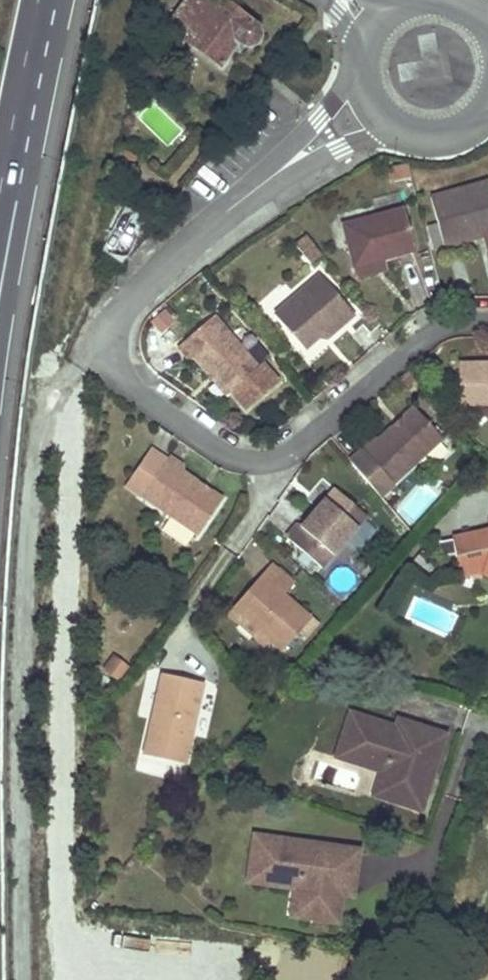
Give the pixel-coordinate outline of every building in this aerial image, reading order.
[(169,21),(188,36),(185,40),(219,66),(232,49),(237,42),(241,46),(251,46),(258,37),(256,26),(221,0),(185,0),(169,21)] [(241,46),(237,42),(232,49),(236,52),(241,46)] [(487,182),(431,197),(438,225),(426,228),(433,252),(443,249),(479,240),(477,234),(480,233),(487,231),(487,186),(487,182)] [(411,253),(399,206),(338,222),(351,269),(379,262),(411,253)] [(486,256),(487,256),(487,231),(480,233),(486,256)] [(295,246),(311,264),(322,255),(306,237),(295,246)] [(351,269),(354,280),(382,272),(379,262),(351,269)] [(353,318),(318,278),(272,317),(303,353),(322,335),(326,341),(353,318)] [(211,319),(175,350),(186,362),(191,358),(224,400),(229,396),(245,415),(278,388),(261,369),(257,373),(211,319)] [(456,365),(457,408),(487,408),(487,365),(456,365)] [(441,441),(412,409),(375,444),(371,439),(357,451),(360,455),(347,466),(377,500),(441,441)] [(120,491),(139,503),(167,461),(149,449),(120,491)] [(139,503),(195,541),(220,503),(178,475),(181,471),(167,461),(139,503)] [(320,573),(365,520),(332,491),(298,532),(294,529),(283,541),(320,573)] [(451,543),(461,578),(481,573),(487,552),(487,532),(451,543)] [(291,587),(268,568),(258,580),(264,586),(236,618),(268,645),(280,654),(308,621),(282,599),(291,587)] [(264,586),(258,580),(224,619),(263,651),(268,645),(236,618),(264,586)] [(129,665),(113,654),(104,666),(119,677),(129,665)] [(185,766),(200,681),(157,674),(142,759),(185,766)] [(418,805),(444,730),(397,714),(395,722),(350,706),(335,750),(380,765),(378,773),(392,778),(386,793),(418,805)] [(392,778),(378,773),(372,789),(386,793),(392,778)] [(357,844),(252,831),(247,877),(294,883),(293,894),(306,895),(304,912),(337,916),(340,887),(335,886),(337,873),(353,875),(357,844)] [(337,873),(335,886),(340,887),(351,888),(353,875),(337,873)] [(306,895),(293,894),(291,911),(304,912),(306,895)]
